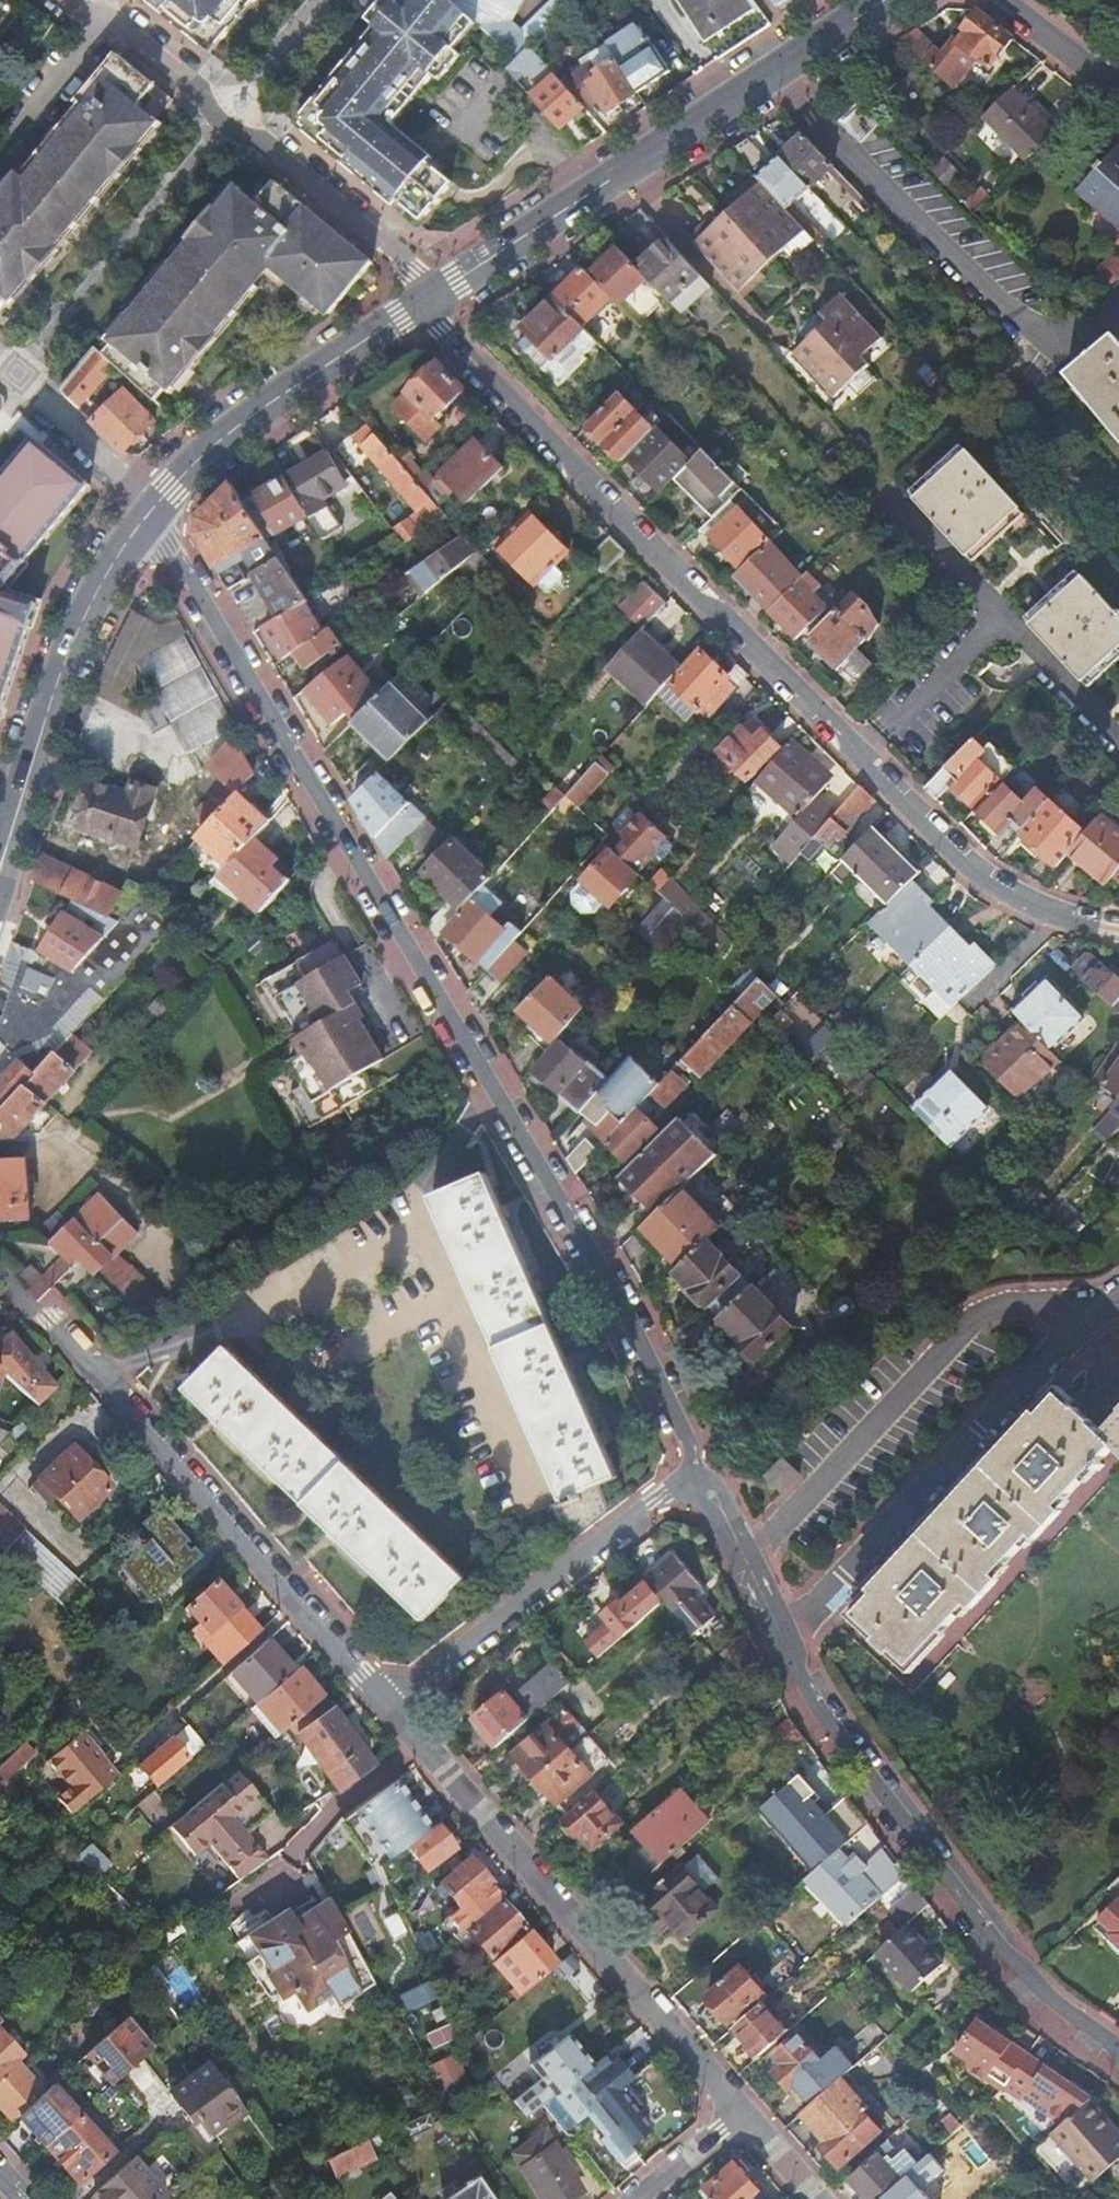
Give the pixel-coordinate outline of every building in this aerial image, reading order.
[(149,4),(161,14),(184,34),(201,48),(216,46),(229,30),(224,26),(244,3),(249,6),(254,0),(144,0),(149,4)] [(465,36),(465,29),(459,25),(466,17),(448,0),(397,0),(395,2),(393,0),(381,0),(364,20),(373,28),(332,77),(337,81),(317,105),(312,101),(299,117),(301,132),(317,145),(340,165),(392,208),(397,203),(407,212),(419,222),(451,184),(439,173),(427,163),(431,158),(394,127),(392,123),(403,110),(402,105),(397,100),(408,87),(413,91),(419,91),(432,76),(438,81),(460,56),(453,51),(465,36)] [(466,17),(475,25),(514,62),(529,47),(522,42),(523,34),(519,30),(511,23),(524,0),(448,0),(466,17)] [(519,30),(523,34),(522,42),(529,47),(533,43),(544,32),(557,19),(577,0),(550,0),(519,30)] [(704,43),(758,8),(752,0),(677,0),(704,43)] [(778,8),(791,0),(773,0),(778,8)] [(229,30),(249,6),(244,3),(224,26),(229,30)] [(915,31),(901,40),(923,62),(951,90),(975,60),(989,70),(999,57),(1000,57),(1012,43),(1010,41),(1012,39),(978,12),(976,14),(970,15),(964,24),(966,28),(963,31),(966,33),(958,43),(955,41),(943,57),(915,31)] [(465,36),(475,25),(466,17),(459,25),(465,29),(465,36)] [(607,45),(617,59),(618,61),(638,92),(670,71),(654,46),(653,46),(635,26),(606,44),(607,45)] [(216,46),(201,48),(208,54),(216,46)] [(584,109),(529,47),(514,62),(505,70),(518,84),(528,75),(540,89),(530,98),(578,151),(593,141),(572,120),(584,109)] [(73,116),(45,150),(96,192),(156,120),(139,107),(142,104),(151,93),(157,86),(116,54),(76,103),(85,110),(77,120),(73,116)] [(618,61),(617,59),(597,72),(591,63),(565,79),(589,106),(599,99),(607,112),(638,92),(618,61)] [(337,81),(332,77),(312,101),(317,105),(337,81)] [(403,110),(419,91),(413,91),(408,87),(397,100),(402,105),(403,110)] [(983,117),(1026,161),(1053,134),(1010,91),(983,117)] [(151,93),(142,104),(149,109),(158,98),(151,93)] [(76,103),(40,146),(45,150),(73,116),(77,120),(85,110),(76,103)] [(881,124),(860,103),(839,123),(861,144),(881,124)] [(293,125),(301,132),(299,117),(293,125)] [(96,192),(103,198),(164,123),(157,118),(156,120),(96,192)] [(803,136),(780,157),(810,189),(828,172),(865,211),(871,207),(803,136)] [(771,165),(747,140),(732,150),(756,176),(761,182),(806,230),(811,236),(823,249),(828,245),(792,205),(810,189),(780,157),(771,165)] [(40,146),(0,194),(0,205),(20,180),(40,156),(45,150),(40,146)] [(1118,227),(1118,150),(1116,147),(1102,163),(1099,161),(1093,167),(1095,169),(1078,188),(1085,195),(1084,200),(1109,223),(1115,223),(1118,227)] [(6,302),(96,192),(45,150),(40,156),(20,180),(0,205),(0,310),(6,302)] [(443,168),(431,158),(427,163),(439,173),(443,168)] [(761,182),(756,176),(734,196),(739,203),(761,182)] [(322,309),(329,315),(373,261),(276,180),(269,189),(260,200),(258,203),(242,190),(182,262),(234,305),(252,282),(262,270),(267,264),(286,280),(306,296),(322,309)] [(175,256),(182,262),(242,190),(243,188),(236,182),(175,256)] [(805,231),(806,230),(761,182),(739,203),(716,224),(695,243),(739,293),(760,273),(783,252),(805,231)] [(260,200),(269,189),(263,184),(254,194),(260,200)] [(13,307),(103,198),(96,192),(6,302),(13,307)] [(402,217),(407,212),(397,203),(392,208),(402,217)] [(695,243),(716,224),(710,218),(689,237),(695,243)] [(813,240),(805,231),(783,252),(788,258),(797,250),(800,253),(813,240)] [(668,239),(636,267),(647,279),(671,303),(682,314),(711,287),(668,239)] [(591,276),(612,298),(620,306),(647,279),(636,267),(619,249),(591,276)] [(112,347),(182,262),(175,256),(104,341),(112,347)] [(1113,289),(1118,282),(1118,264),(1116,260),(1108,260),(1107,259),(1099,268),(1098,270),(1100,276),(1113,289)] [(150,397),(154,401),(164,389),(190,358),(206,339),(234,305),(182,262),(112,347),(104,356),(116,367),(150,397)] [(267,264),(262,270),(281,286),(286,280),(267,264)] [(553,298),(582,328),(612,298),(591,276),(584,269),(553,298)] [(766,278),(760,273),(739,293),(744,298),(766,278)] [(234,305),(240,310),(259,287),(252,282),(234,305)] [(835,397),(870,365),(862,357),(882,338),(841,294),(819,315),(815,315),(800,328),(800,336),(806,342),(794,353),(835,397)] [(316,315),(322,309),(306,296),(300,302),(316,315)] [(503,298),(485,309),(509,340),(521,328),(523,329),(524,328),(503,298)] [(583,357),(598,344),(582,328),(553,298),(524,328),(523,329),(530,336),(553,360),(543,370),(560,388),(587,361),(583,357)] [(212,344),(240,310),(234,305),(206,339),(212,344)] [(520,346),(543,370),(553,360),(530,336),(520,346)] [(1113,336),(1066,377),(1118,441),(1118,343),(1113,336)] [(116,367),(104,356),(96,348),(60,391),(79,412),(116,367)] [(196,363),(190,358),(164,389),(171,395),(196,363)] [(464,389),(438,363),(394,407),(426,438),(439,426),(434,420),(464,389)] [(919,373),(931,386),(939,378),(927,366),(919,373)] [(91,424),(122,454),(153,424),(123,393),(91,424)] [(636,412),(644,405),(636,396),(628,404),(618,394),(586,427),(604,445),(636,412)] [(645,422),(636,412),(604,445),(621,463),(662,422),(653,413),(645,422)] [(476,441),(435,482),(450,496),(456,491),(469,503),(503,469),(490,456),(510,435),(496,422),(476,441)] [(393,529),(405,544),(450,518),(439,506),(426,491),(371,425),(355,438),(418,512),(393,529)] [(658,429),(627,459),(660,492),(689,463),(658,429)] [(854,442),(861,450),(869,443),(861,435),(854,442)] [(18,665),(29,629),(32,630),(40,606),(7,595),(5,591),(28,561),(91,485),(41,444),(40,446),(38,444),(34,443),(32,442),(25,450),(28,452),(29,455),(31,457),(30,458),(28,456),(24,456),(22,455),(15,463),(17,464),(18,467),(21,469),(20,470),(18,469),(13,468),(12,467),(5,475),(7,477),(8,480),(10,482),(10,483),(7,482),(3,481),(1,480),(0,481),(0,720),(18,665)] [(314,460),(284,478),(306,515),(307,516),(322,541),(342,529),(324,501),(346,487),(344,483),(345,482),(345,481),(337,468),(328,452),(326,453),(322,450),(313,456),(314,460)] [(743,491),(704,451),(674,480),(712,520),(726,507),(743,491)] [(1022,510),(969,452),(917,501),(968,558),(1022,510)] [(343,464),(337,468),(345,481),(345,482),(353,482),(355,480),(343,464)] [(284,478),(242,502),(266,538),(306,515),(284,478)] [(435,482),(426,491),(439,506),(450,496),(435,482)] [(195,535),(228,590),(245,580),(236,564),(245,559),(280,618),(303,605),(309,601),(266,538),(242,502),(231,484),(198,517),(195,535)] [(733,514),(726,507),(712,520),(704,529),(740,569),(768,543),(738,510),(733,514)] [(568,553),(530,515),(496,547),(534,586),(537,584),(545,592),(551,592),(563,581),(563,575),(555,566),(568,553)] [(478,552),(464,535),(454,542),(409,573),(417,583),(413,586),(422,597),(459,567),(468,560),(478,552)] [(595,552),(606,565),(623,551),(611,538),(595,552)] [(774,559),(764,548),(734,577),(761,604),(782,584),(789,590),(802,577),(780,555),(774,559)] [(491,566),(482,553),(478,552),(468,560),(459,567),(482,593),(493,581),(485,572),(491,566)] [(929,590),(940,580),(929,568),(918,578),(929,590)] [(807,572),(802,577),(789,590),(768,611),(796,638),(827,608),(814,595),(822,588),(807,572)] [(417,583),(409,573),(405,576),(413,586),(417,583)] [(1084,579),(1031,627),(1084,685),(1118,654),(1118,617),(1084,579)] [(642,629),(667,602),(647,584),(622,608),(642,629)] [(761,604),(768,611),(789,590),(782,584),(761,604)] [(852,592),(805,641),(836,670),(865,639),(868,641),(878,625),(867,606),(852,592)] [(280,618),(263,628),(282,661),(291,654),(321,634),(303,605),(280,618)] [(116,620),(118,676),(147,675),(180,750),(228,729),(228,726),(180,618),(116,620)] [(328,629),(321,634),(291,654),(302,671),(340,644),(328,629)] [(681,669),(640,632),(605,669),(646,708),(669,682),(681,669)] [(699,649),(681,669),(669,682),(707,722),(736,689),(699,649)] [(379,695),(347,656),(304,691),(332,725),(348,712),(355,720),(379,695)] [(390,684),(379,695),(355,720),(351,723),(360,732),(364,728),(394,758),(428,723),(390,684)] [(449,717),(442,710),(430,721),(438,729),(449,717)] [(467,717),(459,725),(509,773),(517,765),(467,717)] [(751,719),(745,724),(752,730),(757,726),(751,719)] [(752,730),(745,724),(718,750),(748,780),(780,748),(757,726),(752,730)] [(998,739),(985,727),(974,739),(986,751),(998,739)] [(986,751),(974,739),(924,788),(937,800),(951,786),(975,810),(1001,783),(978,760),(986,751)] [(1020,763),(1021,762),(998,739),(986,751),(978,760),(1001,783),(1020,763)] [(808,757),(789,741),(755,780),(757,782),(754,785),(757,788),(761,785),(797,815),(826,782),(804,763),(808,757)] [(237,796),(255,776),(233,742),(209,768),(223,782),(192,814),(207,828),(237,796)] [(601,757),(565,796),(576,807),(613,767),(601,757)] [(1025,768),(1020,763),(1001,783),(1006,787),(1025,768)] [(378,774),(353,800),(388,859),(425,820),(378,774)] [(80,807),(87,809),(81,829),(135,847),(154,791),(132,784),(129,795),(88,782),(80,807)] [(1024,830),(1050,802),(1039,792),(1025,806),(1006,787),(1001,783),(975,810),(1000,834),(1013,821),(1024,830)] [(874,800),(860,785),(832,816),(815,835),(800,853),(808,861),(823,845),(830,851),(874,800)] [(268,825),(237,796),(207,828),(196,839),(227,868),(254,840),(268,825)] [(1068,855),(1086,833),(1051,801),(1050,802),(1024,830),(1020,834),(1057,868),(1068,855)] [(815,835),(832,816),(822,808),(806,826),(815,835)] [(615,828),(608,835),(602,842),(609,849),(610,849),(636,873),(652,855),(650,853),(665,837),(641,814),(622,835),(615,828)] [(1100,816),(1086,833),(1068,855),(1092,873),(1097,868),(1112,880),(1115,876),(1118,871),(1118,831),(1100,816)] [(911,871),(872,831),(835,870),(848,882),(856,874),(867,884),(862,890),(866,894),(872,888),(883,900),(911,871)] [(254,840),(227,868),(220,877),(259,915),(290,881),(287,878),(284,880),(271,868),(276,861),(254,840)] [(485,874),(454,842),(423,873),(454,904),(485,874)] [(609,849),(602,842),(597,847),(605,854),(610,849),(609,849)] [(609,906),(638,875),(636,873),(610,849),(605,854),(581,880),(570,893),(571,905),(580,913),(592,913),(603,901),(609,906)] [(808,861),(800,853),(793,861),(800,869),(808,861)] [(40,857),(32,882),(72,902),(117,924),(127,913),(114,907),(120,895),(40,857)] [(1092,873),(1107,886),(1112,880),(1097,868),(1092,873)] [(711,926),(669,880),(658,893),(666,900),(672,907),(682,918),(714,953),(725,940),(711,926)] [(801,906),(774,882),(763,895),(789,919),(801,906)] [(930,905),(909,883),(869,921),(911,963),(946,929),(926,909),(930,905)] [(502,904),(483,886),(454,917),(442,930),(487,970),(512,942),(515,939),(521,932),(511,923),(510,922),(504,929),(490,917),(502,904)] [(127,913),(117,924),(38,1009),(18,995),(5,1035),(14,1045),(21,1060),(0,1082),(0,1114),(25,1087),(73,1035),(173,928),(141,898),(127,913)] [(672,907),(666,900),(629,943),(630,945),(627,948),(633,953),(647,936),(672,907)] [(117,924),(72,902),(40,951),(65,967),(60,972),(37,957),(33,967),(28,963),(18,995),(38,1009),(117,924)] [(444,904),(427,925),(435,938),(442,930),(454,917),(444,904)] [(517,917),(502,904),(490,917),(504,929),(510,922),(511,923),(517,917)] [(682,918),(672,907),(647,936),(658,945),(682,918)] [(967,950),(946,929),(911,963),(935,987),(922,1001),(940,1019),(994,968),(972,946),(967,950)] [(261,983),(278,1012),(271,1016),(281,1033),(292,1027),(298,1037),(293,1041),(300,1054),(287,1062),(301,1086),(287,1094),(308,1128),(371,1091),(361,1073),(379,1062),(355,1021),(350,1025),(343,1012),(353,1006),(346,994),(358,987),(332,941),(261,983)] [(525,954),(512,942),(487,970),(499,982),(525,954)] [(1087,954),(1073,970),(1081,976),(1085,981),(1102,962),(1094,954),(1087,954)] [(1085,981),(1118,1012),(1118,977),(1102,962),(1085,981)] [(551,978),(550,977),(518,1011),(550,1045),(582,1010),(554,981),(556,979),(553,976),(551,978)] [(775,996),(759,978),(752,986),(741,997),(682,1060),(698,1074),(723,1048),(724,1050),(775,996)] [(741,997),(752,986),(744,978),(733,989),(741,997)] [(1019,1017),(1023,1023),(1049,1049),(1083,1016),(1050,980),(1014,1013),(1019,1017)] [(992,1052),(1023,1023),(1019,1017),(988,1047),(992,1052)] [(1049,1049),(1023,1023),(992,1052),(984,1060),(1019,1096),(1058,1059),(1049,1049)] [(92,1053),(73,1035),(25,1087),(46,1103),(74,1073),(73,1072),(92,1053)] [(579,1113),(605,1081),(560,1041),(532,1073),(579,1113)] [(1100,1088),(1101,1087),(1100,1087),(1104,1084),(1118,1094),(1118,1042),(1118,1041),(1089,1080),(1100,1088)] [(670,1072),(678,1065),(668,1056),(639,1086),(633,1080),(602,1111),(617,1125),(634,1108),(636,1109),(670,1072)] [(912,1109),(948,1145),(987,1108),(952,1071),(912,1109)] [(685,1087),(670,1072),(636,1109),(604,1143),(625,1162),(658,1130),(646,1117),(659,1103),(664,1108),(685,1087)] [(25,1087),(0,1114),(0,1137),(15,1136),(46,1103),(25,1087)] [(1105,1142),(1118,1127),(1118,1117),(1113,1111),(1094,1131),(1105,1142)] [(716,1157),(677,1119),(617,1179),(654,1215),(680,1190),(682,1191),(687,1185),(716,1157)] [(0,1159),(0,1223),(29,1221),(25,1158),(0,1159)] [(1085,1165),(1046,1202),(1071,1229),(1110,1193),(1085,1165)] [(616,1478),(484,1176),(429,1200),(561,1501),(549,1506),(567,1546),(611,1513),(599,1485),(616,1478)] [(724,1224),(687,1185),(682,1191),(718,1230),(724,1224)] [(680,1190),(654,1215),(641,1227),(644,1229),(682,1191),(680,1190)] [(718,1230),(682,1191),(644,1229),(679,1267),(707,1241),(718,1230)] [(80,1261),(144,1323),(164,1303),(128,1266),(127,1267),(114,1254),(136,1232),(99,1195),(66,1227),(57,1213),(36,1231),(50,1248),(53,1247),(64,1258),(29,1293),(37,1303),(80,1261)] [(707,1241),(679,1267),(674,1272),(682,1281),(692,1291),(690,1292),(690,1297),(699,1306),(704,1306),(706,1305),(717,1317),(749,1285),(707,1241)] [(692,1291),(682,1281),(681,1282),(681,1287),(690,1297),(690,1292),(692,1291)] [(750,1286),(717,1317),(732,1332),(730,1334),(757,1361),(791,1328),(750,1285),(750,1286)] [(750,1286),(749,1285),(717,1317),(750,1286)] [(36,1408),(56,1390),(41,1373),(37,1377),(27,1364),(31,1361),(8,1334),(0,1341),(0,1374),(36,1408)] [(463,1579),(228,1349),(186,1392),(422,1621),(463,1579)] [(41,1373),(31,1361),(27,1364),(37,1377),(41,1373)] [(1059,1396),(855,1615),(910,1668),(1094,1470),(1098,1473),(1103,1468),(1099,1465),(1113,1449),(1118,1455),(1118,1418),(1102,1436),(1059,1396)] [(110,1490),(72,1450),(37,1482),(76,1523),(110,1490)] [(798,1475),(781,1459),(764,1476),(780,1492),(798,1475)] [(68,1615),(89,1592),(0,1509),(0,1551),(68,1615)] [(165,1589),(202,1558),(159,1509),(141,1526),(152,1538),(126,1560),(145,1582),(137,1590),(150,1605),(167,1591),(165,1589)] [(665,1603),(674,1614),(693,1635),(714,1616),(693,1591),(700,1585),(673,1554),(644,1579),(648,1583),(665,1603)] [(206,1636),(229,1661),(261,1632),(216,1583),(184,1611),(197,1626),(192,1631),(201,1641),(206,1636)] [(605,1614),(625,1637),(665,1603),(648,1583),(622,1605),(619,1602),(605,1614)] [(299,1637),(287,1624),(230,1675),(256,1706),(294,1673),(278,1655),(299,1637)] [(201,1641),(224,1666),(229,1661),(206,1636),(201,1641)] [(483,1732),(497,1748),(572,1683),(554,1662),(512,1698),(506,1692),(474,1720),(484,1731),(483,1732)] [(294,1673),(256,1706),(255,1707),(280,1737),(290,1728),(325,1699),(299,1669),(294,1673)] [(373,1766),(325,1699),(290,1728),(337,1792),(373,1766)] [(515,1755),(536,1779),(588,1734),(567,1710),(515,1755)] [(804,1739),(790,1721),(775,1734),(790,1751),(804,1739)] [(206,1748),(188,1727),(170,1742),(139,1768),(156,1786),(186,1760),(188,1763),(206,1748)] [(58,1801),(73,1817),(116,1778),(93,1754),(95,1752),(79,1734),(46,1764),(70,1789),(58,1801)] [(536,1779),(568,1817),(594,1794),(584,1782),(610,1760),(588,1734),(536,1779)] [(816,1873),(871,1825),(849,1797),(827,1817),(816,1805),(817,1805),(811,1799),(818,1792),(803,1775),(767,1807),(781,1823),(773,1831),(789,1849),(793,1846),(816,1873)] [(423,1821),(416,1812),(401,1794),(403,1793),(396,1782),(351,1808),(357,1821),(360,1826),(370,1846),(396,1832),(406,1843),(427,1825),(423,1821)] [(240,1880),(268,1860),(254,1842),(249,1845),(230,1819),(236,1815),(241,1811),(222,1785),(172,1827),(197,1853),(213,1842),(240,1880)] [(683,1790),(640,1828),(669,1861),(711,1824),(683,1790)] [(818,1792),(811,1799),(817,1805),(824,1799),(818,1792)] [(596,1796),(565,1822),(567,1823),(565,1825),(576,1838),(578,1836),(579,1837),(581,1836),(594,1850),(622,1827),(596,1796)] [(419,1809),(416,1812),(423,1821),(427,1818),(419,1809)] [(254,1842),(236,1815),(230,1819),(249,1845),(254,1842)] [(360,1826),(357,1821),(350,1824),(362,1850),(370,1846),(360,1826)] [(446,1837),(437,1827),(409,1847),(430,1872),(457,1850),(455,1848),(457,1845),(458,1841),(452,1834),(449,1835),(446,1837)] [(95,1843),(81,1854),(97,1876),(112,1865),(95,1843)] [(697,1856),(682,1870),(703,1895),(719,1881),(697,1856)] [(456,1857),(438,1872),(446,1881),(464,1866),(456,1857)] [(442,1923),(454,1937),(465,1928),(472,1922),(499,1899),(503,1895),(471,1860),(464,1866),(446,1881),(441,1885),(460,1908),(442,1923)] [(703,1895),(682,1870),(649,1898),(685,1939),(718,1911),(703,1895)] [(908,1927),(932,1907),(910,1875),(885,1897),(908,1927)] [(133,1927),(141,1919),(123,1902),(104,1884),(96,1877),(88,1885),(133,1927)] [(337,2007),(374,1984),(328,1898),(316,1906),(295,1919),(290,1912),(288,1908),(271,1918),(263,1924),(256,1914),(234,1928),(240,1938),(247,1934),(270,1971),(265,1974),(281,2000),(293,1993),(305,2012),(330,1996),(337,2007)] [(295,1919),(316,1906),(312,1899),(290,1912),(295,1919)] [(494,1962),(528,1933),(499,1899),(472,1922),(465,1928),(494,1962)] [(369,1906),(351,1916),(366,1943),(384,1933),(369,1906)] [(263,1924),(271,1918),(265,1908),(256,1914),(263,1924)] [(1107,1921),(1118,1933),(1110,1942),(1118,1951),(1118,1908),(1107,1921)] [(394,1939),(408,1930),(397,1911),(382,1920),(394,1939)] [(802,1931),(813,1945),(828,1934),(817,1920),(802,1931)] [(888,1945),(902,1933),(892,1921),(878,1933),(888,1945)] [(1098,1929),(1110,1942),(1118,1933),(1107,1921),(1098,1929)] [(888,1945),(878,1954),(913,1993),(943,1967),(908,1927),(902,1933),(888,1945)] [(494,1962),(522,1996),(557,1966),(528,1933),(494,1962)] [(131,1961),(132,1960),(145,1950),(139,1943),(125,1954),(131,1961)] [(765,1994),(740,1966),(706,1995),(731,2023),(765,1994)] [(400,1993),(407,2011),(432,2001),(425,1984),(400,1993)] [(760,2057),(798,2024),(787,2012),(778,2020),(763,2003),(735,2027),(760,2057)] [(1030,2056),(1014,2045),(979,2021),(957,2053),(1007,2087),(1006,2090),(1007,2090),(1030,2056)] [(112,2085),(149,2051),(141,2041),(132,2041),(119,2026),(86,2056),(112,2085)] [(799,2081),(817,2101),(847,2076),(880,2046),(869,2034),(845,2054),(837,2045),(819,2061),(797,2037),(774,2058),(782,2067),(773,2075),(788,2092),(794,2086),(799,2081)] [(0,2036),(0,2061),(9,2071),(15,2065),(22,2060),(0,2036)] [(526,2116),(547,2100),(553,2095),(554,2096),(575,2079),(591,2067),(567,2037),(530,2065),(550,2091),(543,2096),(538,2090),(517,2106),(526,2116)] [(1026,2099),(1064,2126),(1064,2125),(1091,2102),(1093,2100),(1030,2056),(1007,2090),(1024,2102),(1026,2099)] [(447,2102),(469,2092),(462,2077),(453,2058),(431,2068),(447,2102)] [(575,2079),(629,2147),(649,2132),(628,2104),(627,2104),(616,2091),(631,2079),(615,2059),(608,2064),(603,2058),(591,2067),(575,2079)] [(0,2061),(0,2079),(9,2071),(0,2061)] [(9,2071),(0,2079),(0,2110),(11,2123),(17,2117),(42,2095),(15,2065),(9,2071)] [(245,2113),(209,2065),(169,2094),(182,2112),(189,2121),(192,2124),(196,2121),(207,2135),(223,2123),(227,2127),(245,2113)] [(812,2106),(796,2120),(839,2169),(880,2133),(863,2112),(872,2105),(847,2076),(817,2101),(812,2106)] [(623,2168),(637,2157),(629,2147),(575,2079),(554,2096),(553,2095),(547,2100),(549,2104),(557,2099),(575,2123),(587,2114),(604,2135),(600,2139),(623,2168)] [(812,2106),(817,2101),(799,2081),(794,2086),(812,2106)] [(41,2143),(44,2146),(78,2116),(51,2087),(42,2095),(17,2117),(41,2143)] [(942,2122),(951,2114),(937,2098),(928,2106),(942,2122)] [(1097,2183),(1107,2174),(1118,2164),(1118,2133),(1091,2102),(1064,2125),(1064,2126),(1054,2134),(1097,2183)] [(189,2121),(182,2112),(180,2114),(187,2122),(189,2121)] [(425,2113),(398,2125),(406,2140),(432,2128),(425,2113)] [(942,2122),(953,2135),(962,2127),(951,2114),(942,2122)] [(43,2147),(77,2185),(112,2154),(78,2116),(44,2146),(43,2147)] [(580,2192),(552,2146),(547,2137),(538,2136),(511,2156),(521,2170),(522,2169),(540,2198),(569,2198),(580,2192)] [(372,2160),(364,2142),(335,2155),(327,2159),(336,2177),(372,2160)] [(865,2198),(881,2198),(906,2176),(919,2165),(906,2151),(888,2167),(878,2157),(850,2181),(865,2198)] [(166,2198),(133,2161),(94,2197),(96,2198),(165,2198),(166,2198)] [(754,2197),(759,2193),(756,2190),(756,2186),(751,2179),(746,2179),(735,2166),(706,2191),(712,2198),(756,2198),(754,2197)] [(881,2198),(927,2198),(906,2176),(881,2198)] [(476,2177),(444,2198),(492,2198),(476,2177)]
